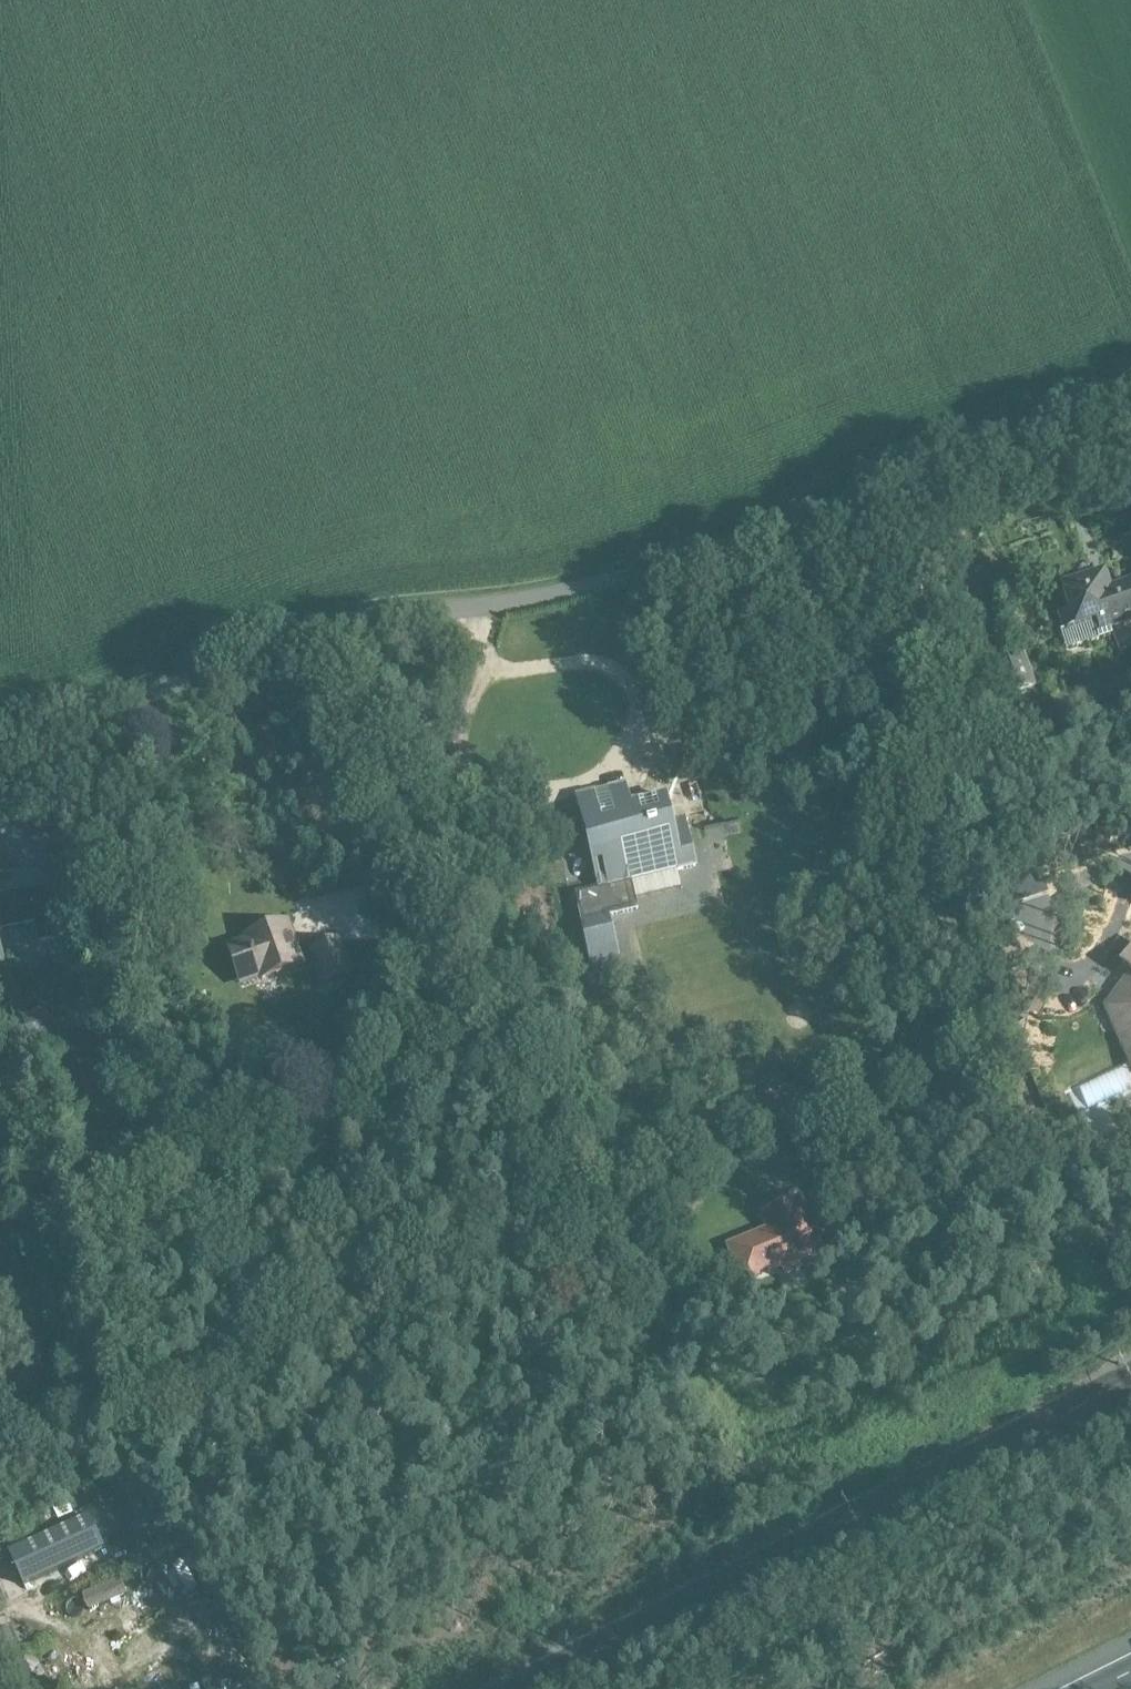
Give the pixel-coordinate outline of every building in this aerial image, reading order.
[(1099,593),(1093,574),(1061,585),(1070,610),(1060,614),(1066,630),(1095,620),(1099,630),(1130,619),(1130,581),(1099,593)] [(994,702),(1037,687),(1024,652),(981,668),(994,702)] [(632,882),(698,868),(687,819),(673,822),(667,796),(632,804),(627,784),(576,795),(597,889),(576,894),(594,974),(623,968),(611,915),(638,909),(632,882)] [(699,848),(700,876),(719,875),(717,847),(699,848)] [(260,934),(261,938),(228,949),(241,984),(259,978),(260,980),(300,966),(286,924),(260,934)] [(339,942),(312,952),(325,988),(352,979),(339,942)] [(1122,966),(1130,973),(1106,1007),(1129,1059),(1130,1058),(1130,954),(1122,966)] [(45,1009),(23,1016),(31,1042),(54,1035),(45,1009)] [(771,1233),(732,1250),(745,1281),(784,1264),(789,1276),(807,1269),(806,1265),(822,1257),(821,1255),(803,1211),(768,1226),(771,1233)] [(23,1585),(102,1550),(87,1517),(8,1553),(23,1585)] [(124,1629),(138,1612),(129,1604),(115,1621),(124,1629)] [(26,1656),(12,1626),(1,1631),(15,1661),(26,1656)]
